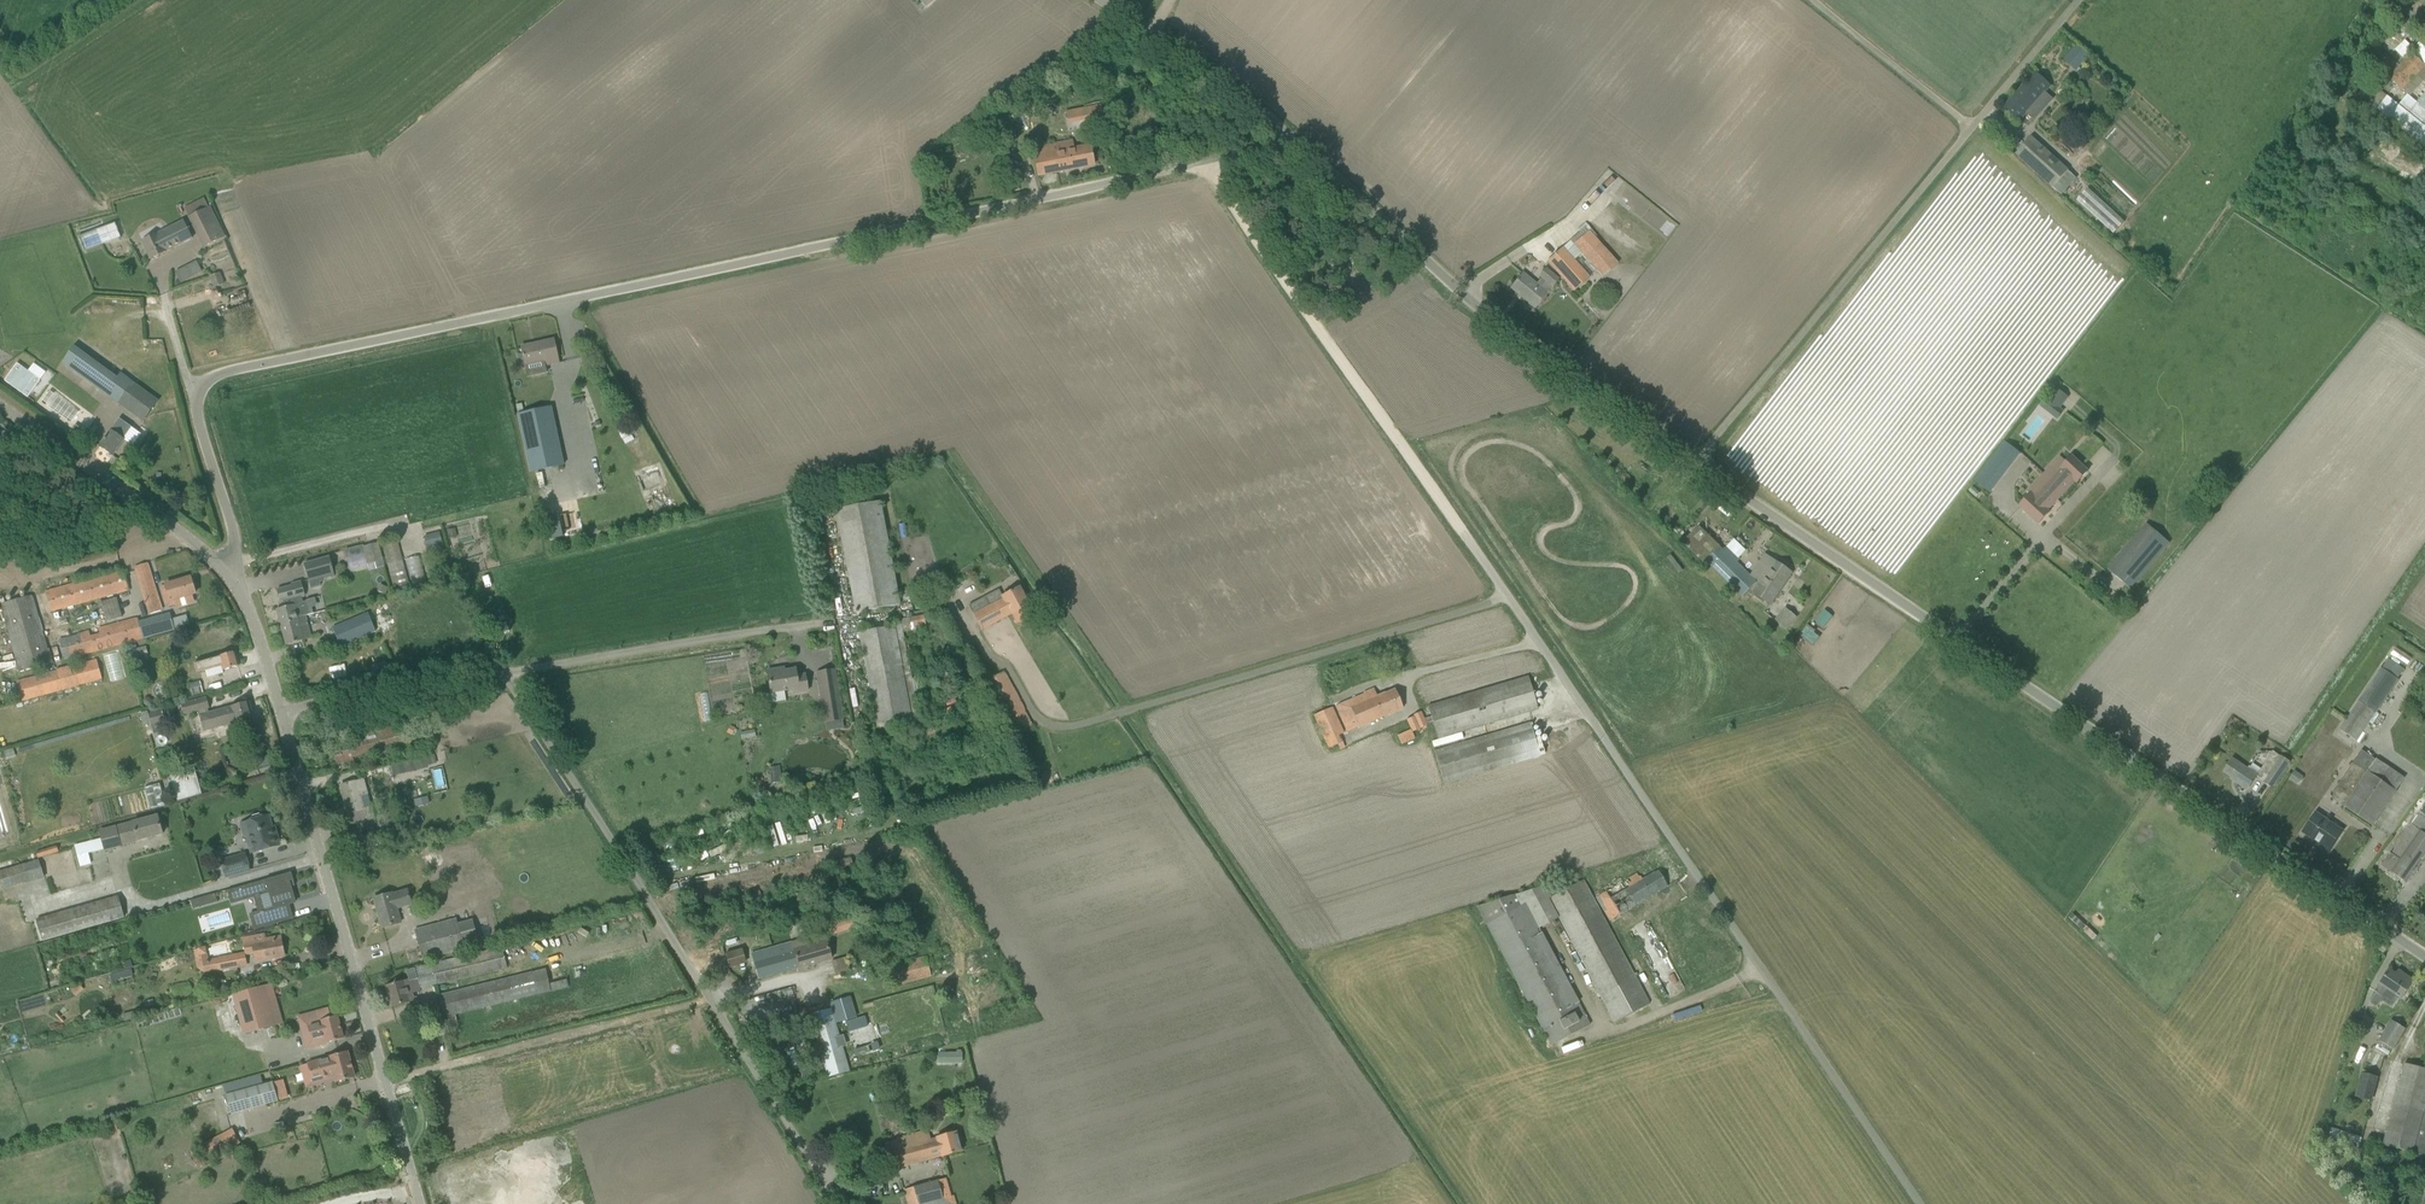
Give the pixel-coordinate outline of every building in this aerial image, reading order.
[(2377,34),(2359,59),(2367,64),(2371,58),(2376,61),(2381,55),(2376,52),(2383,42),(2392,48),(2393,47),(2395,48),(2396,47),(2399,49),(2402,44),(2409,37),(2417,27),(2398,14),(2389,24),(2381,36),(2377,34)] [(2424,62),(2424,46),(2419,42),(2412,51),(2424,62)] [(2078,45),(2065,60),(2076,70),(2089,55),(2078,45)] [(2385,74),(2403,90),(2424,66),(2424,65),(2410,51),(2397,64),(2396,62),(2385,74)] [(2051,86),(2036,73),(2005,107),(2020,120),(2035,103),(2038,107),(2042,103),(2045,106),(2049,101),(2043,95),(2051,86)] [(2418,103),(2409,95),(2400,106),(2424,128),(2424,94),(2418,103)] [(1084,112),(1087,126),(1105,122),(1102,107),(1084,112)] [(2032,136),(2017,154),(2054,187),(2070,169),(2032,136)] [(1038,176),(1094,165),(1090,146),(1074,149),(1072,141),(1033,149),(1038,176)] [(2112,234),(2124,221),(2087,187),(2075,200),(2112,234)] [(190,218),(204,247),(224,237),(209,208),(190,218)] [(183,221),(161,232),(157,224),(150,228),(154,236),(142,242),(151,259),(192,238),(183,221)] [(84,252),(121,238),(115,223),(79,237),(84,252)] [(1602,277),(1618,263),(1586,228),(1570,242),(1602,277)] [(1563,248),(1547,262),(1574,292),(1590,278),(1563,248)] [(1559,279),(1546,269),(1540,276),(1542,278),(1537,285),(1523,274),(1511,289),(1535,308),(1547,293),(1552,286),(1559,279)] [(224,284),(220,274),(211,278),(214,287),(224,284)] [(559,363),(554,340),(521,347),(525,365),(544,361),(545,366),(559,363)] [(13,385),(36,401),(47,385),(24,369),(13,385)] [(133,384),(119,403),(143,421),(158,402),(133,384)] [(522,434),(556,426),(551,406),(518,414),(522,434)] [(2064,412),(2059,408),(2052,417),(2057,421),(2064,412)] [(119,419),(100,447),(113,456),(124,440),(121,438),(129,426),(119,419)] [(86,433),(76,427),(69,436),(79,443),(86,433)] [(2020,453),(2005,441),(1974,481),(1990,493),(2020,453)] [(2077,483),(2088,471),(2072,456),(2034,497),(2031,494),(2020,506),(2039,524),(2050,512),(2048,510),(2075,481),(2077,483)] [(836,510),(856,614),(900,605),(880,502),(836,510)] [(2108,569),(2131,588),(2170,543),(2147,523),(2108,569)] [(439,532),(424,536),(427,548),(443,544),(439,532)] [(410,590),(397,538),(382,542),(395,593),(410,590)] [(1721,547),(1707,561),(1743,596),(1757,582),(1737,563),(1721,547)] [(330,557),(304,564),(309,581),(324,576),(324,579),(335,576),(330,557)] [(1771,603),(1792,572),(1775,561),(1755,593),(1771,603)] [(147,563),(136,567),(151,614),(162,611),(147,563)] [(51,613),(129,591),(123,569),(45,591),(51,613)] [(196,593),(191,578),(160,587),(167,608),(176,605),(177,608),(195,603),(193,594),(196,593)] [(283,601),(285,607),(277,610),(281,625),(299,620),(298,618),(306,616),(310,615),(306,601),(303,602),(301,596),(305,595),(301,582),(291,584),(292,586),(277,590),(280,602),(283,601)] [(1011,615),(1012,615),(1029,606),(1019,588),(1002,597),(999,590),(969,606),(982,631),(1011,615)] [(32,596),(2,604),(21,672),(50,664),(32,596)] [(1786,607),(1774,620),(1786,630),(1797,617),(1786,607)] [(375,632),(375,631),(381,629),(379,624),(373,627),(371,621),(376,619),(373,611),(333,628),(341,646),(375,632)] [(138,618),(99,628),(100,633),(91,636),(89,631),(60,639),(65,660),(175,630),(170,613),(139,621),(138,618)] [(925,615),(910,618),(912,632),(927,630),(925,615)] [(281,625),(286,645),(312,638),(306,616),(298,618),(299,620),(281,625)] [(902,625),(889,627),(860,633),(878,728),(920,720),(904,634),(902,625)] [(148,654),(145,646),(137,649),(132,650),(131,650),(133,658),(148,654)] [(2394,647),(2390,654),(2407,664),(2411,657),(2394,647)] [(239,666),(235,652),(194,664),(197,673),(222,666),(223,671),(239,666)] [(17,681),(22,702),(103,680),(97,659),(17,681)] [(2377,713),(2400,680),(2398,679),(2404,670),(2389,659),(2383,668),(2382,667),(2359,701),(2360,701),(2341,730),(2357,741),(2376,712),(2377,713)] [(778,669),(767,671),(771,693),(798,689),(799,693),(808,691),(805,674),(797,676),(796,669),(779,672),(778,669)] [(986,681),(1015,735),(1032,725),(1004,672),(986,681)] [(836,677),(818,680),(825,723),(843,720),(836,677)] [(1428,707),(1431,717),(1433,722),(1438,739),(1538,709),(1529,677),(1428,707)] [(203,694),(200,682),(189,685),(192,697),(203,694)] [(1377,696),(1374,689),(1364,693),(1365,694),(1336,706),(1348,732),(1359,728),(1403,709),(1395,690),(1385,694),(1385,693),(1377,696)] [(210,708),(207,697),(181,704),(184,715),(198,711),(204,731),(234,723),(254,718),(249,702),(208,713),(207,709),(210,708)] [(1344,733),(1333,707),(1314,715),(1329,750),(1344,743),(1341,735),(1344,733)] [(148,712),(152,725),(166,721),(163,708),(148,712)] [(1420,729),(1414,716),(1407,720),(1411,730),(1412,733),(1413,732),(1420,729)] [(416,744),(410,723),(365,735),(360,735),(359,737),(331,744),(337,765),(416,744)] [(1533,726),(1532,723),(1434,752),(1444,784),(1540,756),(1531,726),(1533,726)] [(1412,733),(1411,730),(1398,736),(1402,745),(1416,739),(1413,732),(1412,733)] [(2362,750),(2330,797),(2331,798),(2332,798),(2373,826),(2404,780),(2376,761),(2376,760),(2362,750)] [(257,768),(270,765),(268,755),(255,759),(257,768)] [(2281,757),(2264,781),(2272,787),(2289,762),(2281,757)] [(2233,759),(2224,772),(2236,780),(2235,782),(2247,790),(2257,775),(2233,759)] [(174,770),(180,793),(200,788),(196,774),(199,773),(196,764),(174,770)] [(780,766),(769,768),(772,783),(783,781),(780,766)] [(2299,784),(2304,776),(2296,770),(2290,778),(2299,784)] [(357,783),(356,782),(341,786),(351,825),(375,818),(372,808),(364,810),(360,796),(368,794),(364,780),(363,780),(364,781),(357,783)] [(2343,831),(2316,813),(2303,832),(2321,844),(2320,845),(2329,852),(2343,831)] [(2396,847),(2395,847),(2395,848),(2396,848),(2391,854),(2399,860),(2391,872),(2407,883),(2424,858),(2424,816),(2421,813),(2396,847)] [(272,828),(268,816),(262,818),(261,816),(259,815),(253,817),(252,819),(252,821),(246,823),(249,834),(247,835),(252,853),(279,846),(274,827),(272,828)] [(163,835),(158,816),(100,831),(105,851),(121,847),(121,846),(163,835)] [(75,846),(80,867),(91,864),(88,854),(104,850),(102,840),(75,846)] [(77,867),(75,858),(72,858),(70,848),(58,851),(57,846),(37,853),(39,860),(44,877),(77,867)] [(222,861),(226,877),(250,871),(245,854),(222,861)] [(841,860),(832,862),(834,872),(854,868),(851,856),(841,859),(841,860)] [(1610,921),(1668,887),(1658,871),(1642,880),(1638,873),(1597,898),(1610,921)] [(289,881),(293,880),(291,874),(229,892),(232,904),(270,893),(275,909),(296,903),(289,881)] [(1539,930),(1559,920),(1615,1024),(1650,1004),(1583,880),(1552,897),(1546,886),(1520,894),(1539,930)] [(392,893),(374,899),(383,928),(401,923),(397,909),(411,904),(407,890),(393,894),(392,893)] [(1590,1025),(1539,930),(1520,894),(1477,907),(1551,1046),(1590,1025)] [(113,921),(124,918),(118,897),(36,920),(43,942),(113,921)] [(203,897),(192,901),(194,909),(206,906),(203,897)] [(255,929),(276,924),(272,909),(251,915),(255,929)] [(415,931),(423,960),(465,949),(457,919),(415,931)] [(826,941),(824,934),(752,954),(759,979),(831,959),(826,941)] [(256,961),(284,956),(281,940),(265,943),(264,935),(252,937),(256,961)] [(415,969),(420,988),(507,968),(502,946),(415,969)] [(238,967),(236,954),(220,957),(223,970),(238,967)] [(931,976),(927,957),(889,967),(894,986),(931,976)] [(131,959),(124,961),(126,967),(133,966),(131,959)] [(211,972),(209,959),(196,961),(197,969),(205,973),(211,972)] [(415,969),(406,971),(409,981),(405,982),(404,982),(386,987),(392,1007),(410,1002),(408,995),(421,991),(420,988),(415,969)] [(545,970),(438,996),(445,1026),(457,1023),(455,1015),(567,987),(565,980),(548,984),(545,970)] [(2396,974),(2390,970),(2380,984),(2381,984),(2375,992),(2382,996),(2392,1003),(2396,996),(2402,1000),(2414,980),(2399,970),(2396,974)] [(234,995),(245,1034),(282,1023),(271,984),(234,995)] [(832,1010),(831,1010),(835,1024),(855,1018),(849,999),(835,1003),(835,1002),(830,1004),(832,1010)] [(812,1015),(818,1038),(814,1040),(816,1045),(820,1044),(827,1070),(823,1071),(825,1076),(829,1075),(829,1076),(848,1071),(835,1024),(831,1010),(812,1015)] [(327,1043),(343,1039),(338,1016),(321,1021),(322,1022),(308,1026),(312,1041),(325,1037),(327,1043)] [(2393,1049),(2406,1028),(2392,1020),(2380,1041),(2393,1049)] [(339,1082),(354,1078),(347,1052),(347,1053),(332,1057),(303,1065),(304,1069),(312,1067),(316,1081),(337,1075),(339,1082)] [(962,1053),(938,1053),(938,1064),(962,1063),(962,1053)] [(2405,1063),(2383,1144),(2424,1155),(2424,1068),(2405,1063)] [(2372,1101),(2376,1084),(2360,1080),(2355,1096),(2372,1101)] [(226,1095),(231,1114),(278,1101),(273,1082),(226,1095)] [(206,1162),(240,1144),(232,1128),(198,1146),(206,1162)] [(943,1157),(961,1152),(956,1132),(937,1137),(938,1138),(931,1140),(928,1130),(921,1132),(921,1134),(886,1143),(893,1170),(943,1156),(943,1157)] [(954,1196),(951,1197),(946,1178),(904,1190),(909,1203),(956,1203),(954,1196)]
